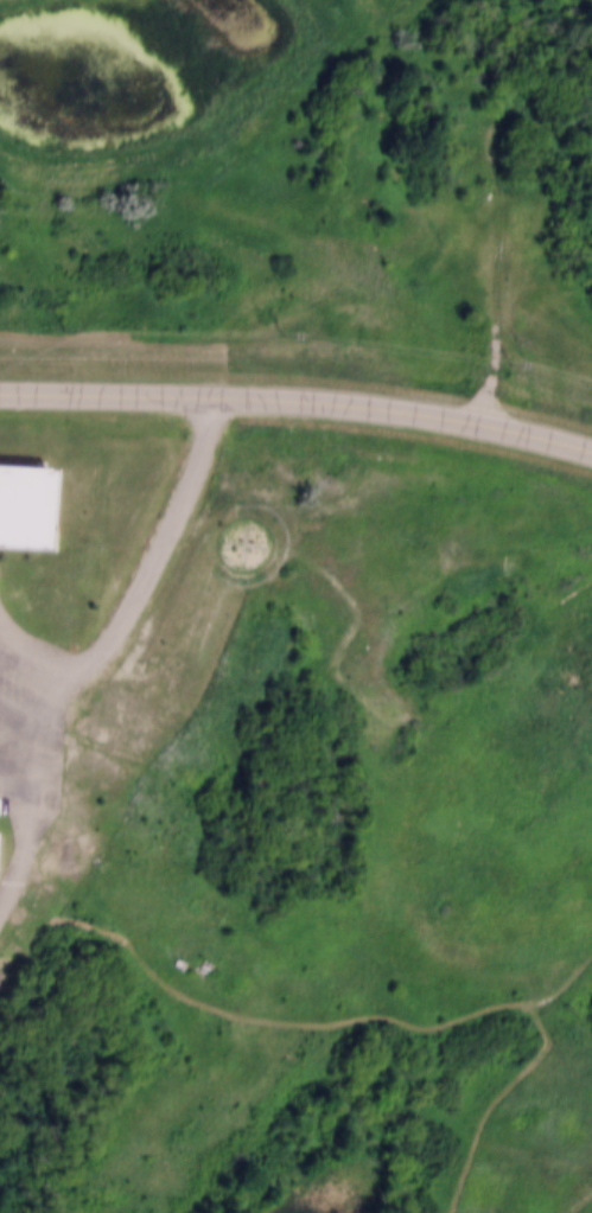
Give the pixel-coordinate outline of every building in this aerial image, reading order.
[(25,540),(0,538),(0,459),(28,460),(25,540)] [(68,775),(107,779),(108,772),(69,768),(68,775)]
